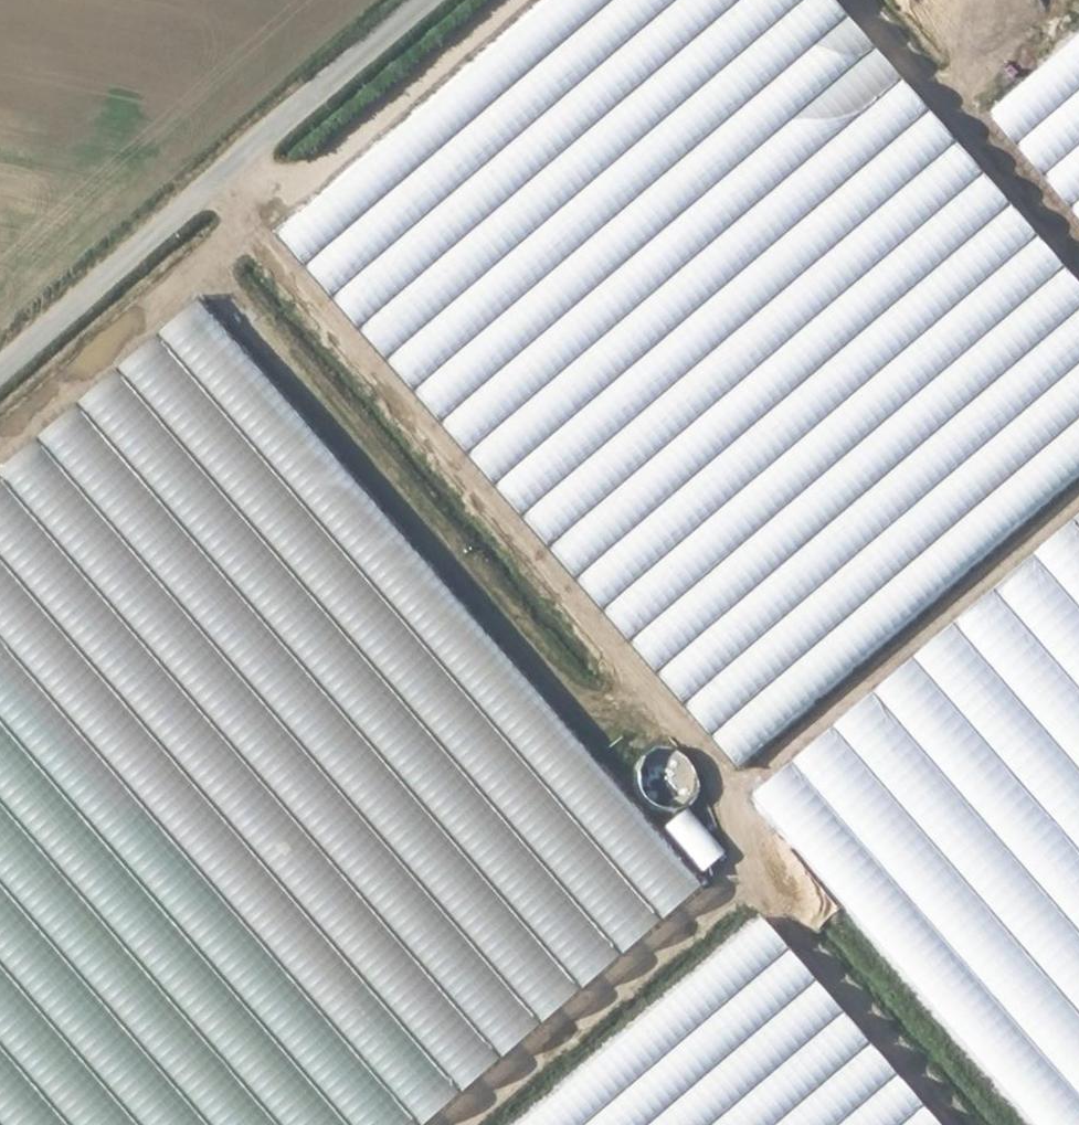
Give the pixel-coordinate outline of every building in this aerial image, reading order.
[(1078,478),(1078,285),(923,104),(834,0),(550,0),(391,138),(277,236),(532,534),(737,775),(1078,478)] [(987,113),(1078,220),(1078,34),(987,113)] [(708,884),(200,306),(0,476),(0,1124),(426,1124),(708,884)] [(757,800),(1035,1124),(1078,1124),(1078,520),(757,800)] [(708,871),(730,852),(693,807),(670,826),(708,871)] [(762,919),(522,1124),(939,1124),(762,919)]
